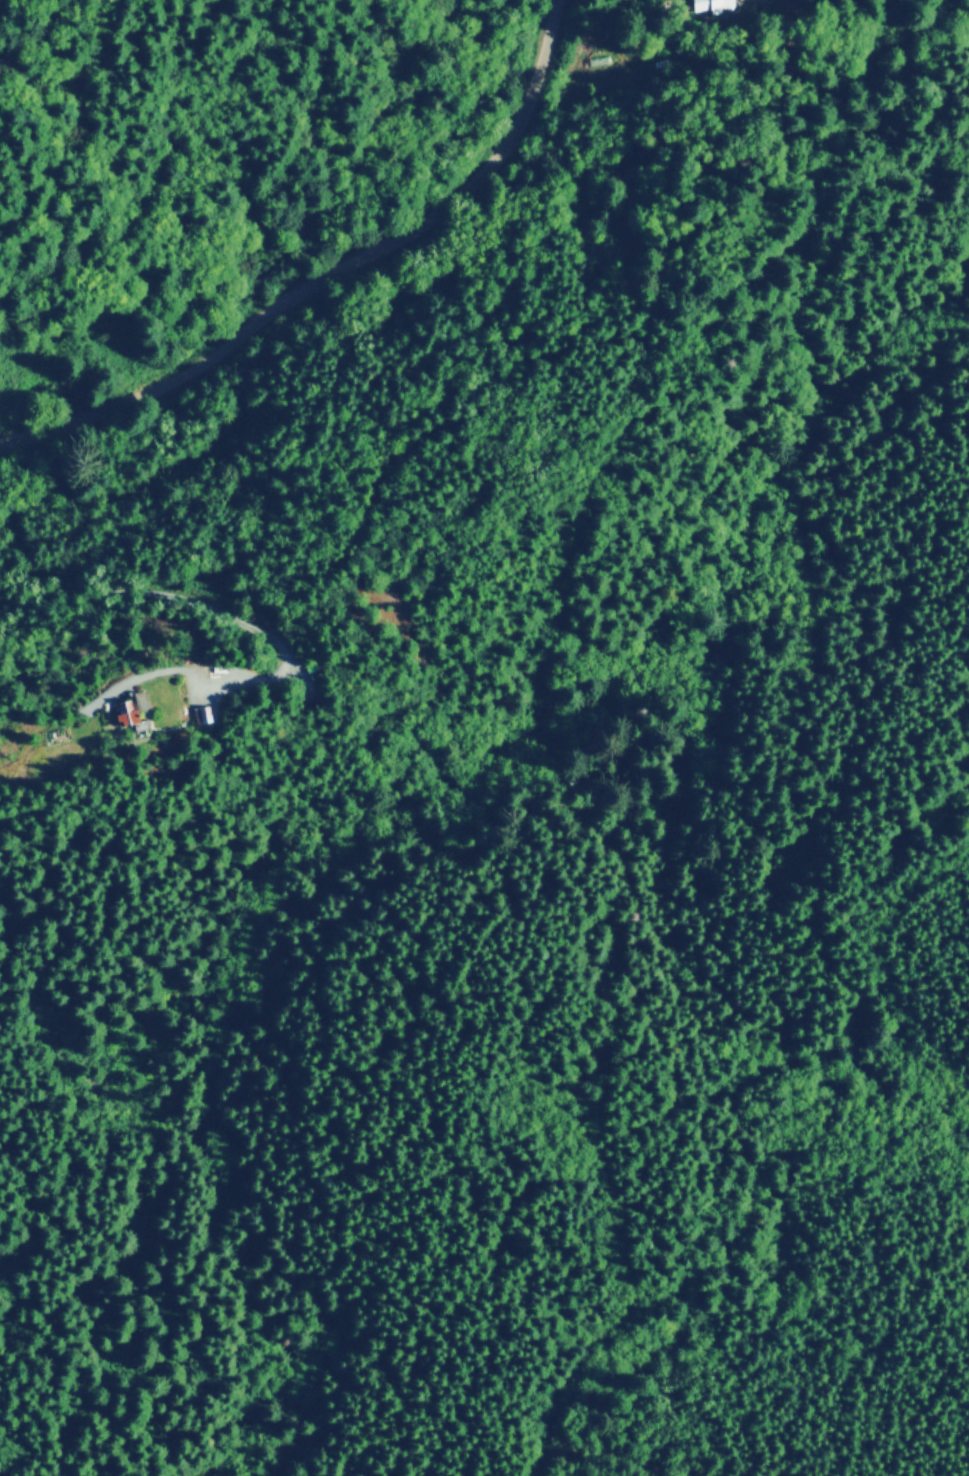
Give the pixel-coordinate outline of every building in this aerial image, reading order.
[(735,2),(735,0),(692,0),(694,11),(735,2)] [(120,725),(141,720),(135,697),(114,702),(120,725)]
